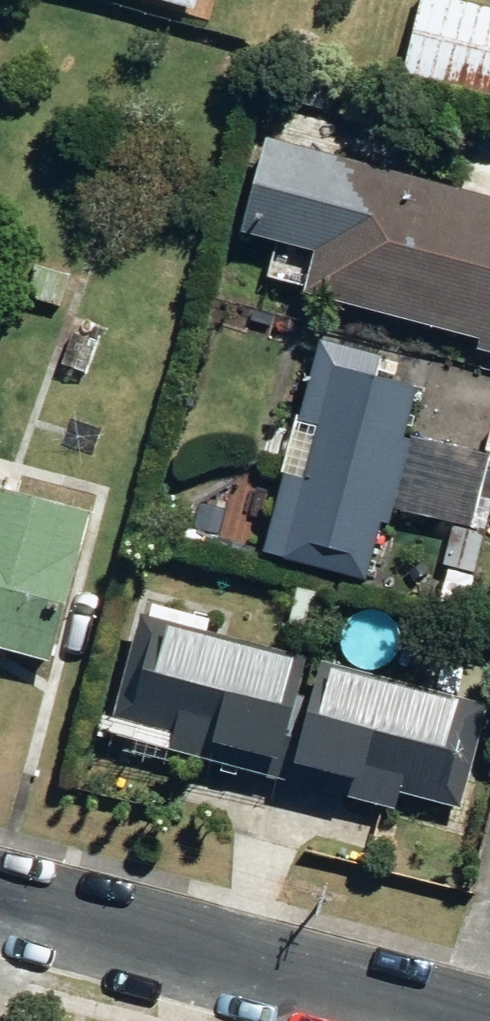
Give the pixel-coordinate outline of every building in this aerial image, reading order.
[(206,13),(209,0),(158,0),(206,13)] [(489,98),(489,9),(455,0),(428,0),(409,78),(489,98)] [(383,2),(373,39),(407,47),(417,10),(383,2)] [(489,345),(489,189),(348,152),(314,288),(483,332),(480,342),(489,345)] [(27,293),(63,303),(72,275),(36,264),(27,293)] [(63,363),(90,374),(102,340),(75,331),(63,363)] [(268,545),(371,573),(423,382),(380,370),(386,348),(326,332),(268,545)] [(55,660),(95,504),(0,480),(0,645),(55,660)] [(199,527),(224,535),(230,513),(205,505),(199,527)] [(448,564),(476,570),(483,547),(453,540),(448,564)] [(290,623),(318,631),(329,593),(300,585),(290,623)] [(319,655),(148,610),(121,712),(180,728),(175,747),(287,777),(319,655)] [(319,655),(287,777),(399,806),(402,791),(461,807),(489,703),(489,700),(319,655)]
